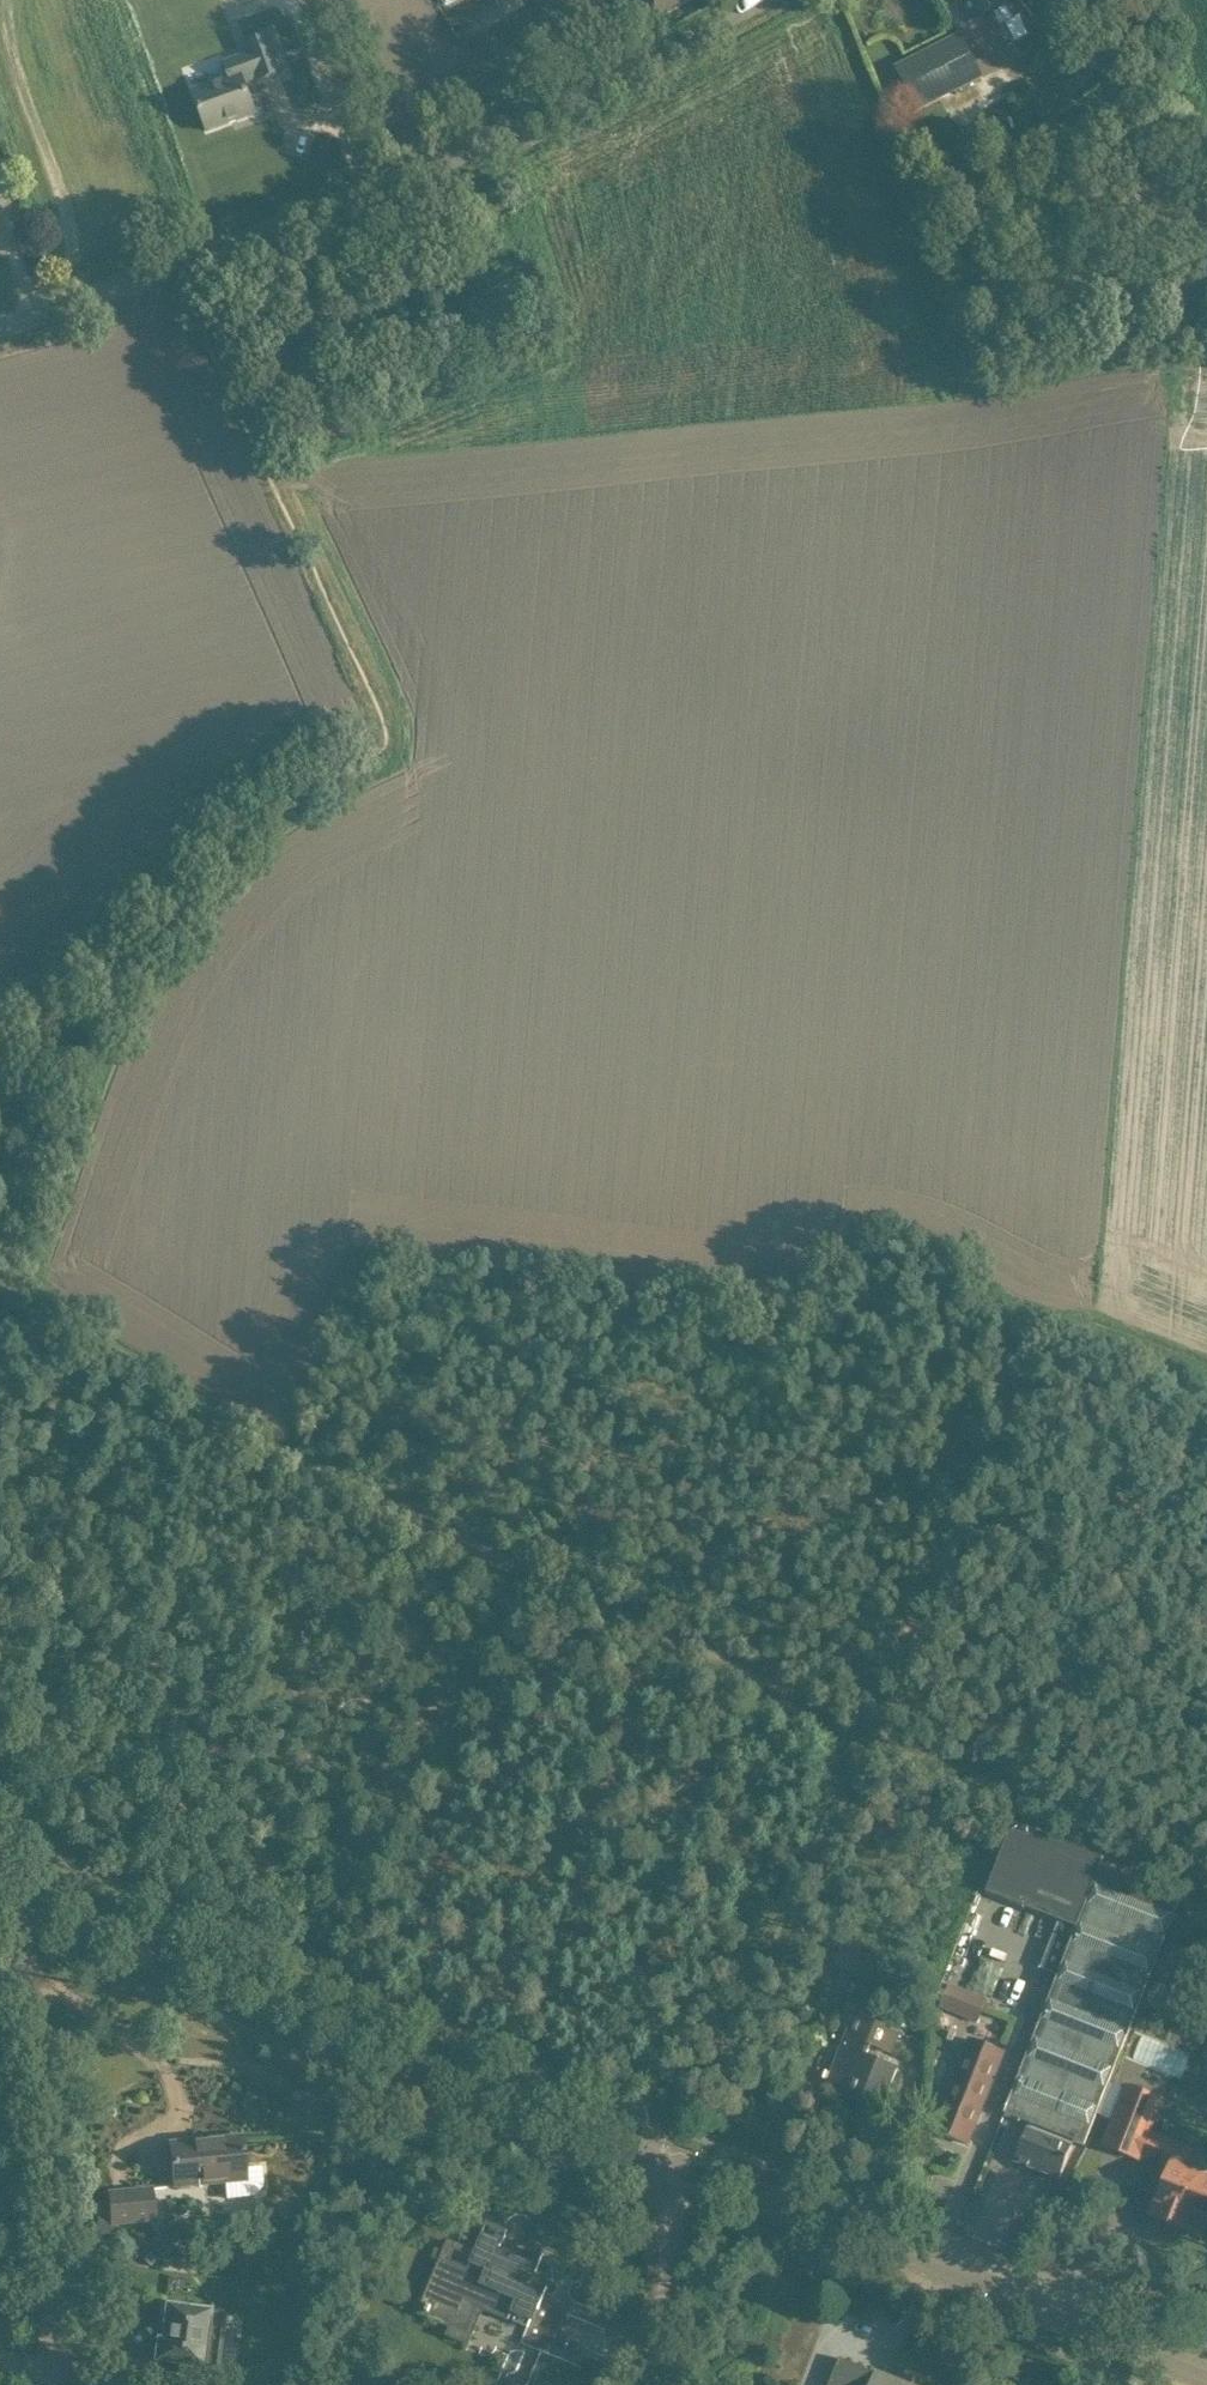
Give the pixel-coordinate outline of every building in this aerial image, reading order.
[(461,48),(527,8),(522,0),(479,0),(445,21),(461,48)] [(659,17),(685,0),(648,0),(659,17)] [(958,3),(969,24),(1009,3),(1007,0),(956,0),(958,3)] [(984,78),(961,33),(895,67),(918,112),(984,78)] [(194,93),(208,132),(256,114),(244,83),(259,77),(260,82),(283,74),(270,37),(247,45),(250,55),(225,64),(231,80),(194,93)] [(1042,1965),(1061,1972),(1100,1868),(1105,1857),(1015,1822),(988,1889),(1060,1920),(1042,1965)] [(1100,1868),(1061,1972),(1005,2114),(1031,2125),(1029,2129),(1027,2128),(1015,2163),(1058,2179),(1072,2141),(1085,2146),(1094,2123),(1180,1899),(1100,1868)] [(833,1966),(867,1981),(877,1959),(843,1944),(833,1966)] [(1159,1958),(1153,1975),(1170,1981),(1176,1964),(1159,1958)] [(988,2003),(949,1990),(941,2012),(980,2025),(985,2012),(988,2003)] [(855,2019),(834,2068),(826,2089),(882,2110),(897,2071),(868,2059),(874,2045),(894,2053),(900,2038),(855,2019)] [(943,2109),(936,2106),(927,2129),(967,2144),(976,2122),(1002,2055),(969,2042),(943,2109)] [(1187,2230),(1202,2236),(1206,2223),(1206,2180),(1183,2170),(1191,2151),(1148,2135),(1161,2100),(1127,2087),(1104,2146),(1138,2159),(1139,2155),(1150,2159),(1147,2167),(1139,2189),(1159,2197),(1153,2214),(1148,2212),(1147,2214),(1187,2230)] [(244,2168),(243,2162),(241,2137),(169,2144),(173,2188),(198,2186),(225,2183),(226,2199),(255,2196),(263,2187),(261,2166),(244,2168)] [(142,2190),(109,2192),(111,2223),(144,2220),(142,2190)] [(164,2231),(140,2256),(151,2267),(159,2258),(158,2257),(174,2241),(164,2231)] [(479,2238),(470,2259),(468,2264),(473,2266),(470,2273),(448,2264),(430,2308),(428,2308),(426,2314),(428,2314),(426,2318),(419,2315),(418,2316),(465,2336),(476,2308),(510,2322),(510,2323),(515,2325),(515,2324),(528,2329),(522,2346),(548,2356),(565,2314),(541,2304),(547,2290),(526,2281),(530,2270),(536,2273),(543,2255),(535,2251),(531,2262),(499,2249),(500,2246),(479,2238)] [(162,2341),(158,2340),(155,2361),(179,2364),(178,2373),(200,2376),(201,2367),(217,2369),(220,2343),(204,2341),(208,2312),(167,2307),(162,2341)] [(840,2360),(830,2384),(909,2384),(876,2372),(875,2375),(867,2371),(867,2370),(840,2360)]
